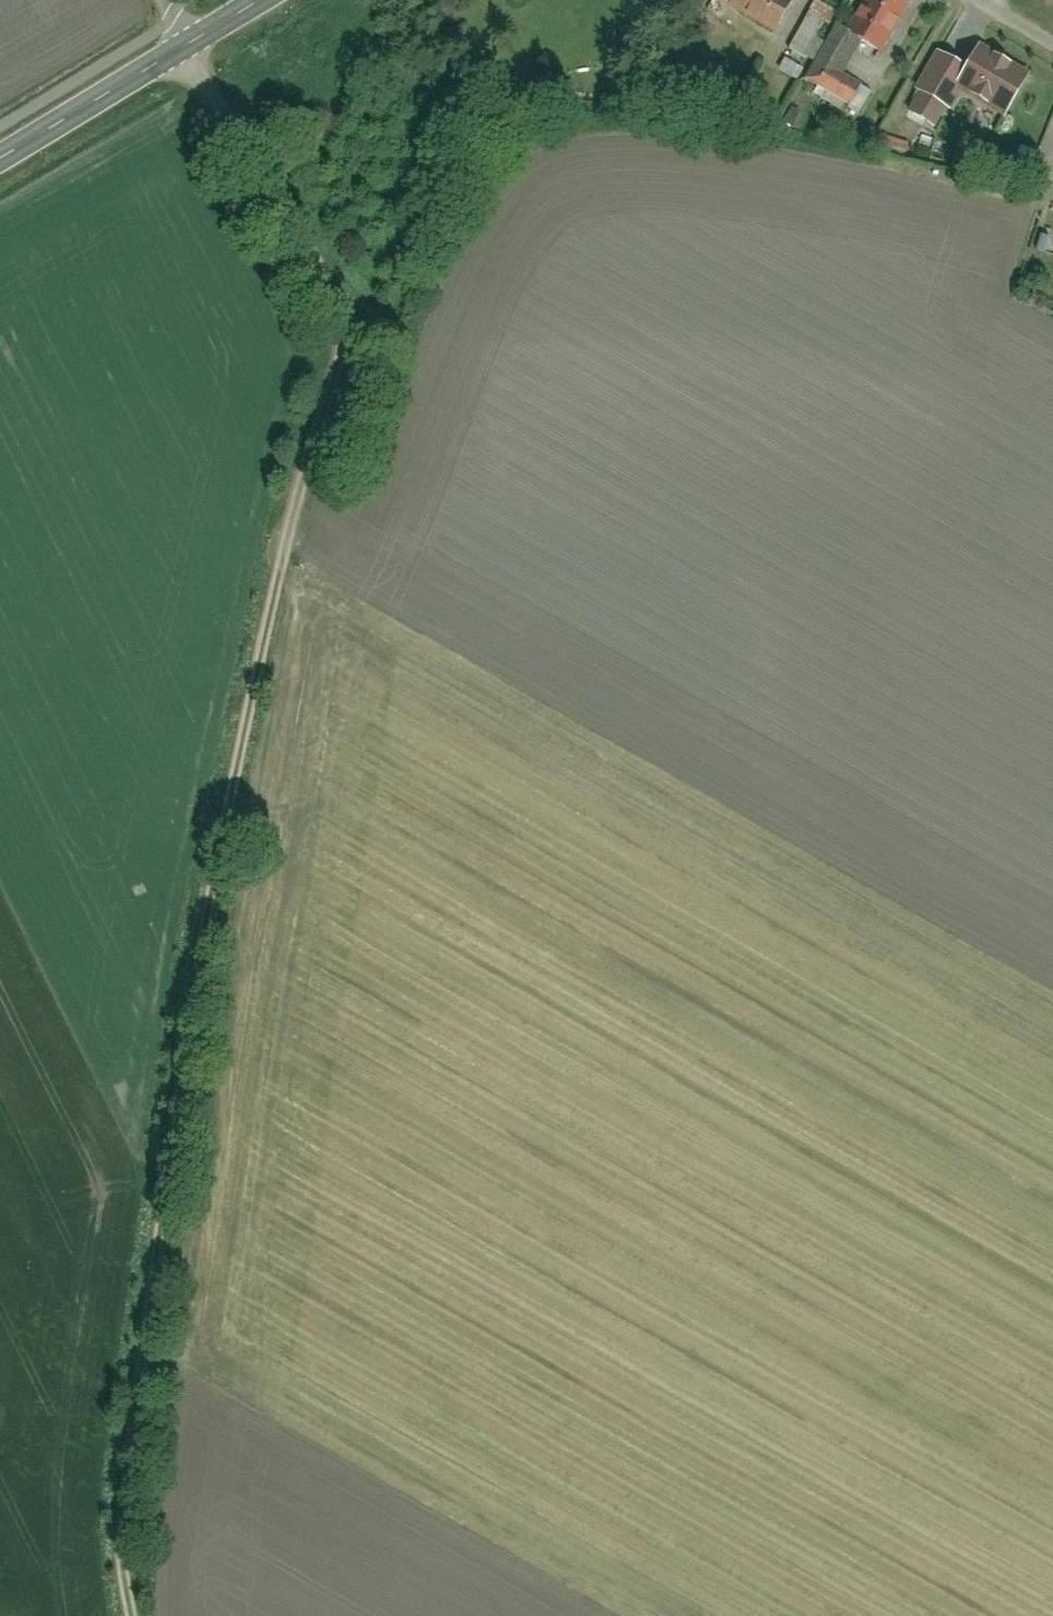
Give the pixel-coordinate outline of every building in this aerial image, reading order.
[(791,0),(724,0),(722,4),(770,34),(791,0)] [(882,54),(907,9),(892,0),(865,0),(846,33),(882,54)] [(947,50),(940,64),(931,59),(901,113),(935,131),(954,96),(997,120),(1016,85),(989,70),(994,61),(978,53),(973,63),(947,50)] [(821,67),(810,86),(852,108),(862,88),(821,67)]
